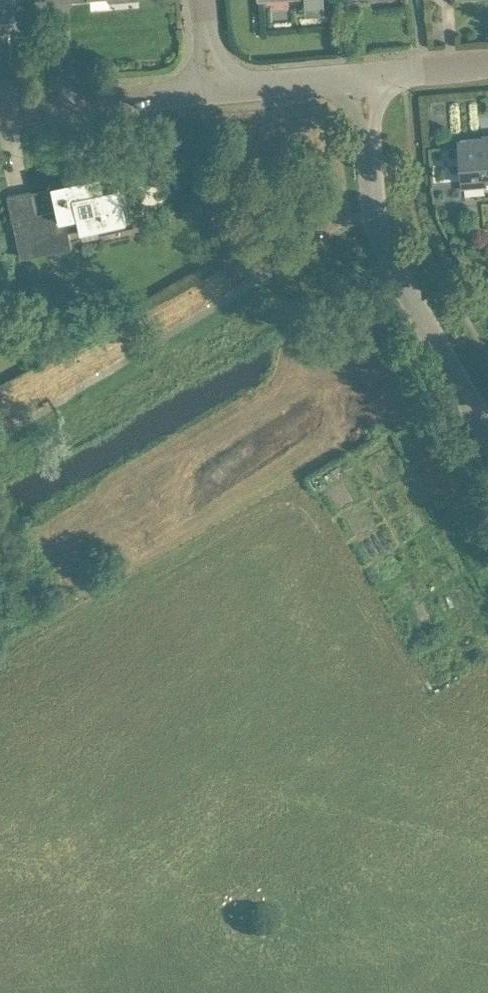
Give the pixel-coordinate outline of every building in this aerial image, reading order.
[(465,183),(486,181),(486,175),(487,174),(487,137),(461,140),(465,183)] [(126,218),(116,172),(98,175),(97,172),(52,181),(52,185),(57,208),(36,212),(32,189),(8,194),(20,249),(70,238),(68,229),(81,227),(81,228),(82,228),(99,224),(126,218)]
